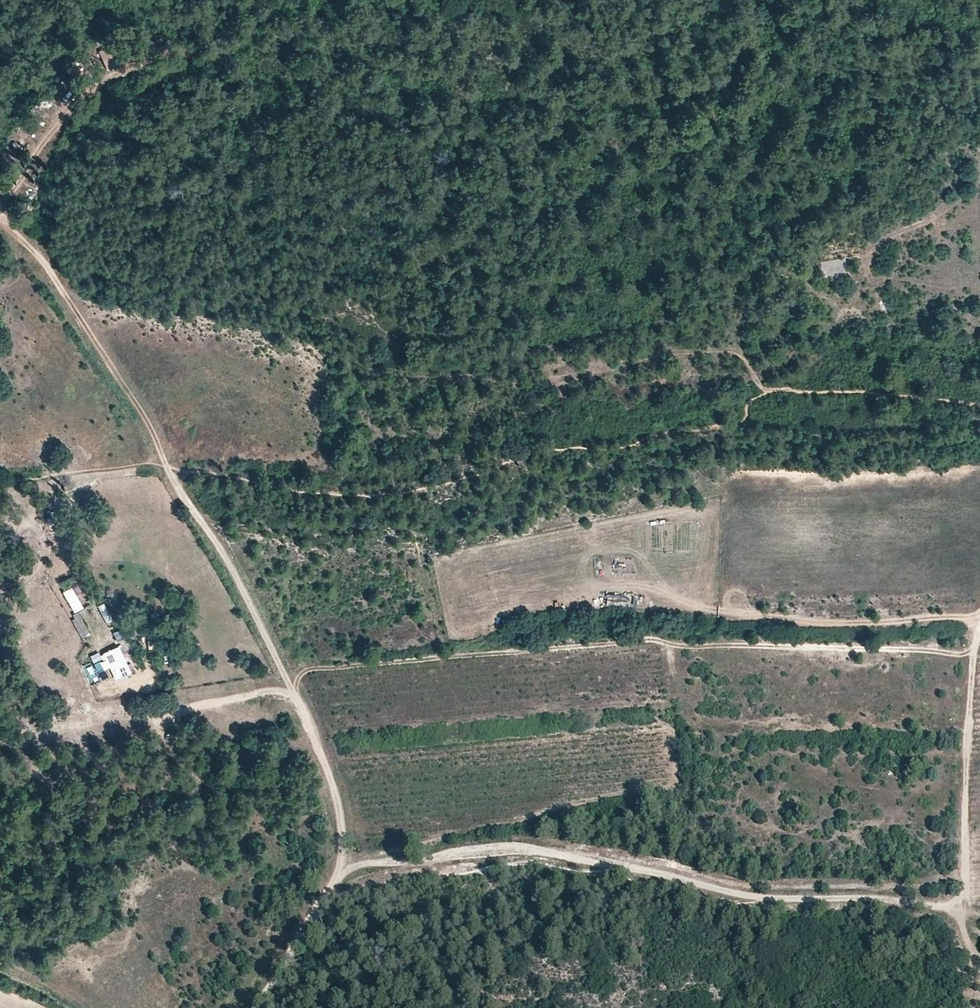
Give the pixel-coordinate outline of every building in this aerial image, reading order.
[(112,44),(98,49),(105,70),(119,65),(112,44)] [(48,112),(42,120),(51,126),(56,118),(48,112)] [(84,603),(74,586),(60,593),(70,611),(84,603)] [(83,632),(88,630),(79,611),(74,614),(83,632)] [(132,674),(119,646),(104,653),(117,681),(132,674)] [(103,657),(92,663),(101,679),(108,675),(103,667),(108,665),(103,657)]
